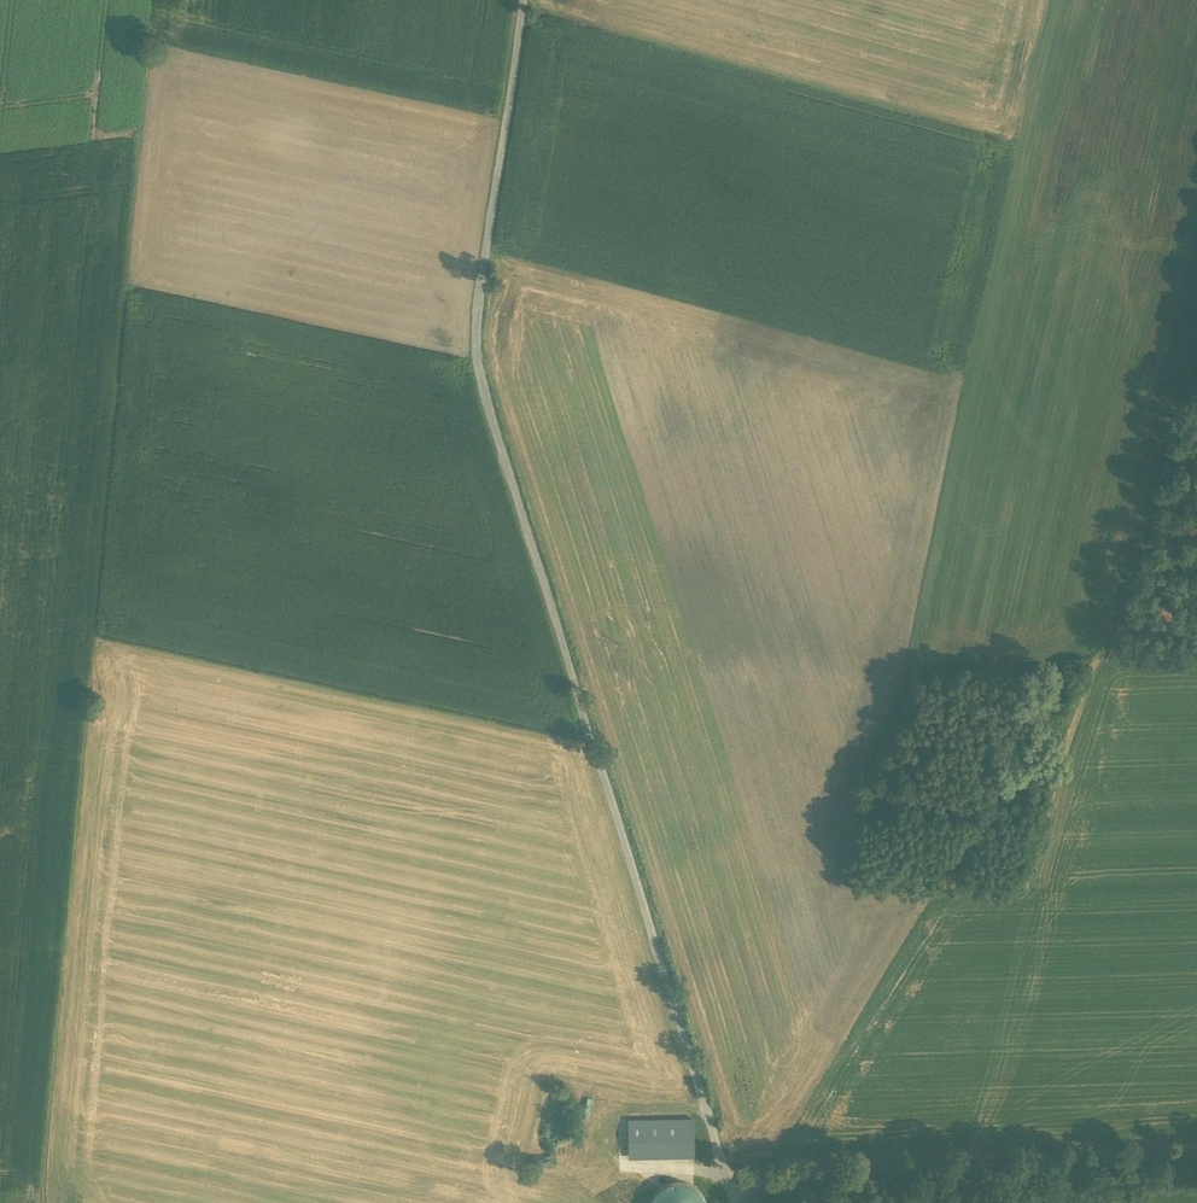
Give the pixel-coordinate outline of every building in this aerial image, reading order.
[(692,1115),(630,1116),(631,1153),(693,1151),(692,1115)] [(650,1202),(708,1202),(707,1199),(702,1189),(694,1182),(684,1178),(673,1178),(663,1182),(655,1189),(650,1199),(650,1202)]
